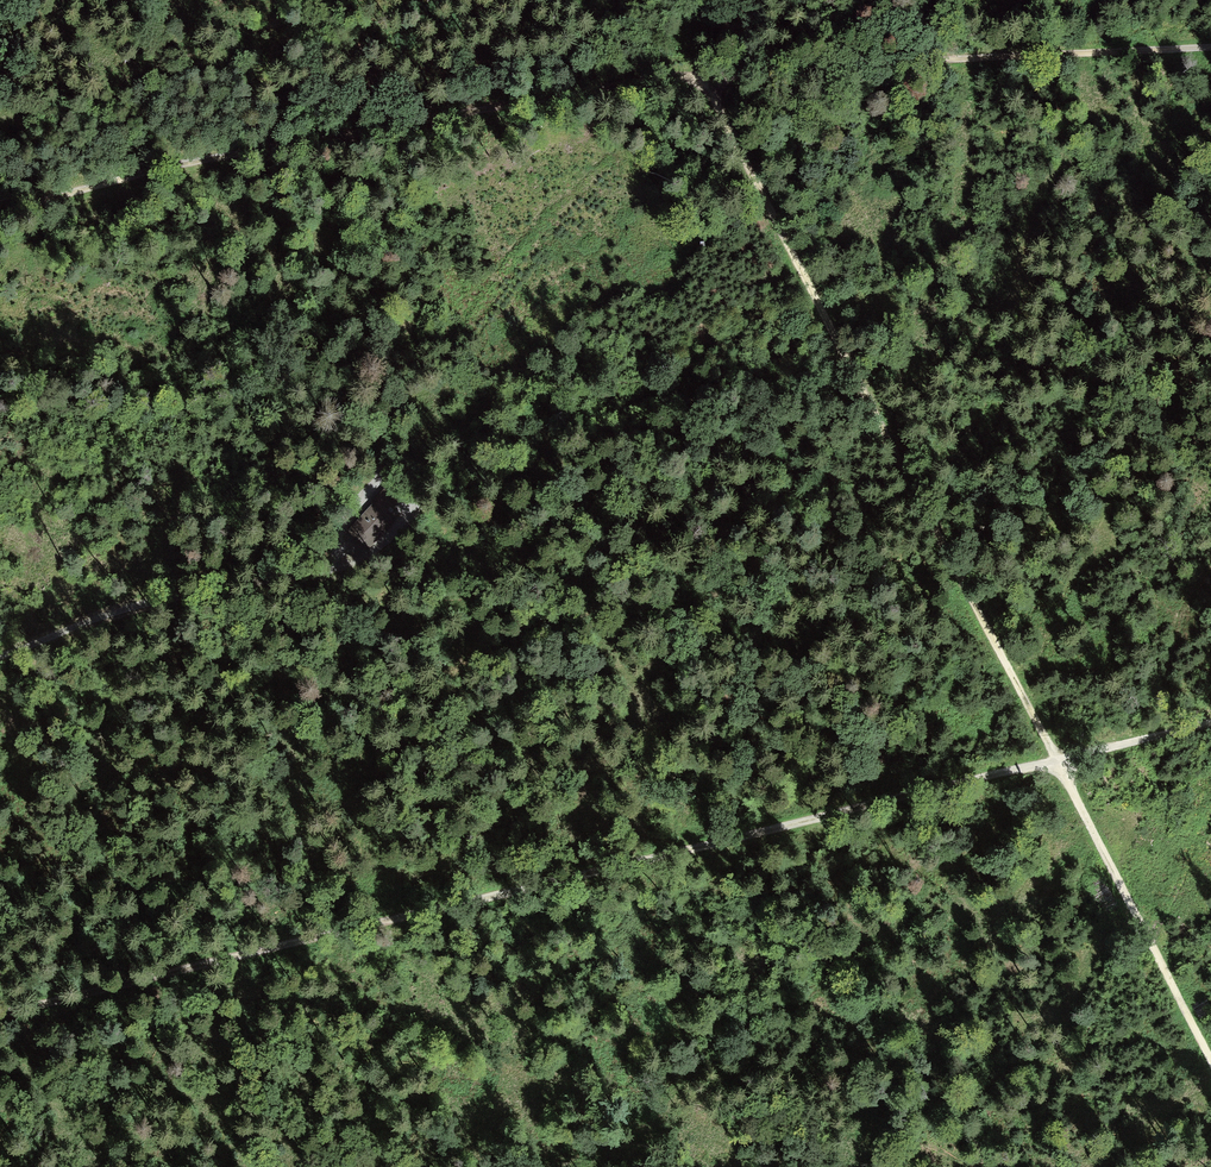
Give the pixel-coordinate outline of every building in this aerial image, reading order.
[(400,507),(383,493),(348,533),(365,547),(400,507)]
